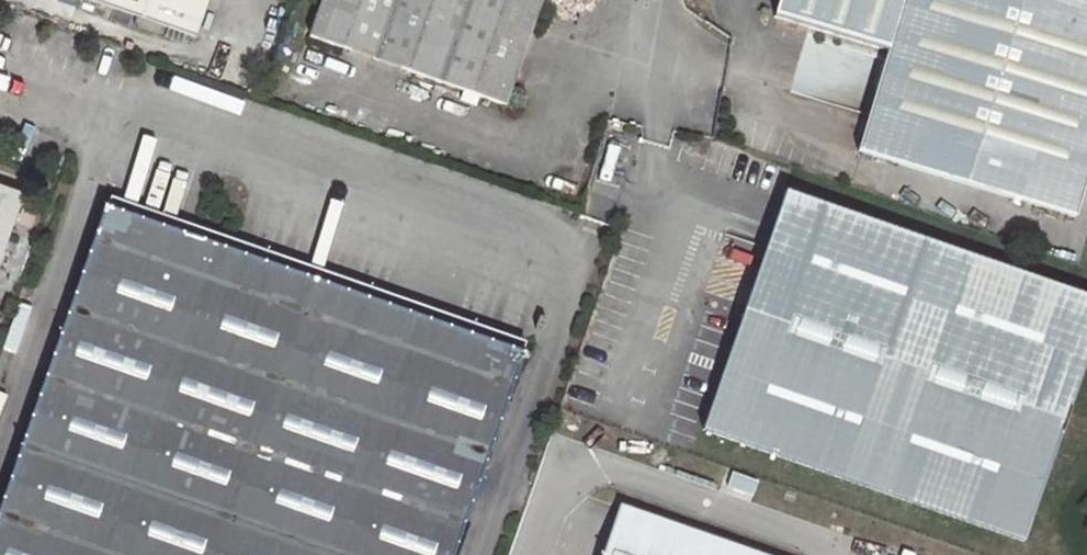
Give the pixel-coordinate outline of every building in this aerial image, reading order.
[(194,36),(207,0),(88,0),(194,36)] [(309,35),(505,104),(541,0),(321,0),(309,35)] [(773,19),(885,52),(855,151),(1073,216),(1086,170),(1086,0),(778,0),(773,19)] [(0,187),(0,251),(20,194),(0,187)] [(783,193),(701,431),(1021,541),(1086,341),(1086,299),(783,193)] [(519,356),(104,210),(0,507),(0,554),(449,554),(519,356)] [(619,505),(602,554),(764,554),(619,505)]
